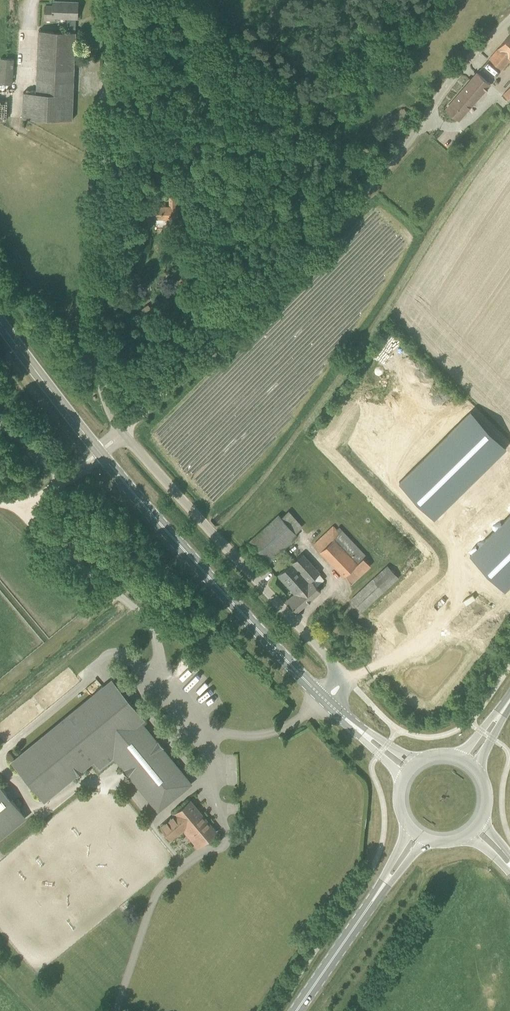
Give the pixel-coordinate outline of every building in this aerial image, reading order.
[(39,30),(37,80),(37,92),(23,92),(22,118),(72,120),(76,18),(78,18),(78,2),(54,1),(53,6),(45,6),(45,20),(55,20),(55,17),(67,18),(67,32),(39,30)] [(489,59),(502,69),(509,60),(509,34),(489,59)] [(0,57),(0,82),(13,83),(15,58),(0,57)] [(491,82),(502,69),(489,59),(447,109),(459,119),(467,110),(481,95),(491,82)] [(142,222),(155,222),(155,228),(167,228),(167,218),(187,218),(187,221),(195,221),(194,211),(194,209),(187,209),(187,206),(176,206),(176,197),(170,197),(170,206),(155,206),(155,202),(143,202),(142,222)] [(509,457),(509,454),(476,419),(404,490),(440,526),(509,457)] [(282,516),(280,514),(248,542),(267,564),(299,535),(296,533),(304,526),(289,509),(282,516)] [(509,585),(509,513),(468,555),(482,569),(473,577),(495,599),(509,585)] [(351,583),(371,565),(363,557),(366,555),(342,530),(340,532),(333,526),(314,544),(351,583)] [(278,575),(291,590),(317,569),(303,553),(278,575)] [(388,565),(351,600),(362,611),(399,577),(388,565)] [(317,569),(291,590),(294,594),(287,600),(297,611),(321,591),(312,580),(320,572),(317,569)] [(100,767),(114,755),(159,809),(190,784),(139,722),(144,718),(113,679),(12,761),(44,800),(94,759),(100,767)] [(0,784),(0,836),(25,815),(0,784)] [(172,839),(187,826),(202,844),(216,832),(190,800),(175,813),(176,814),(161,826),(172,839)] [(245,825),(240,828),(244,834),(249,832),(245,825)]
